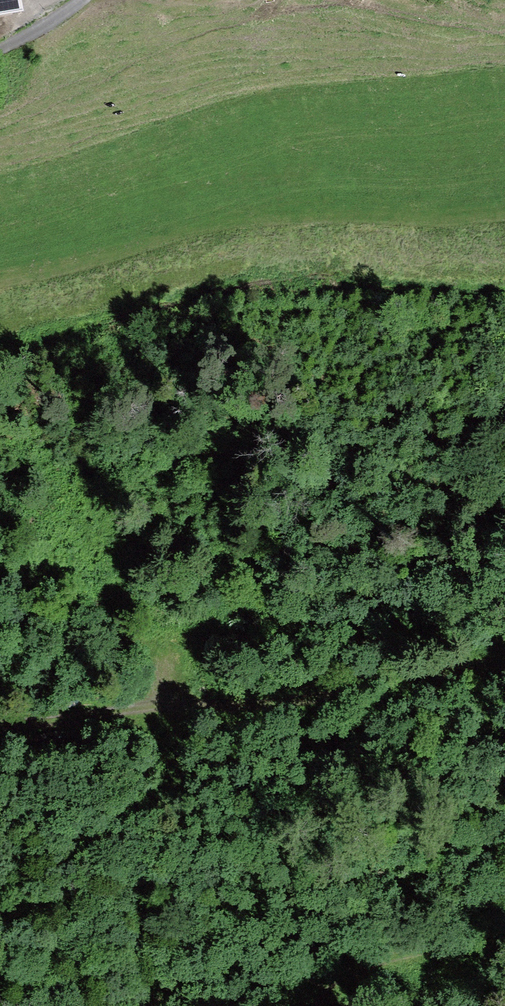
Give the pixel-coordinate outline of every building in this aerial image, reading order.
[(22,12),(20,0),(0,0),(0,16),(22,12)]
